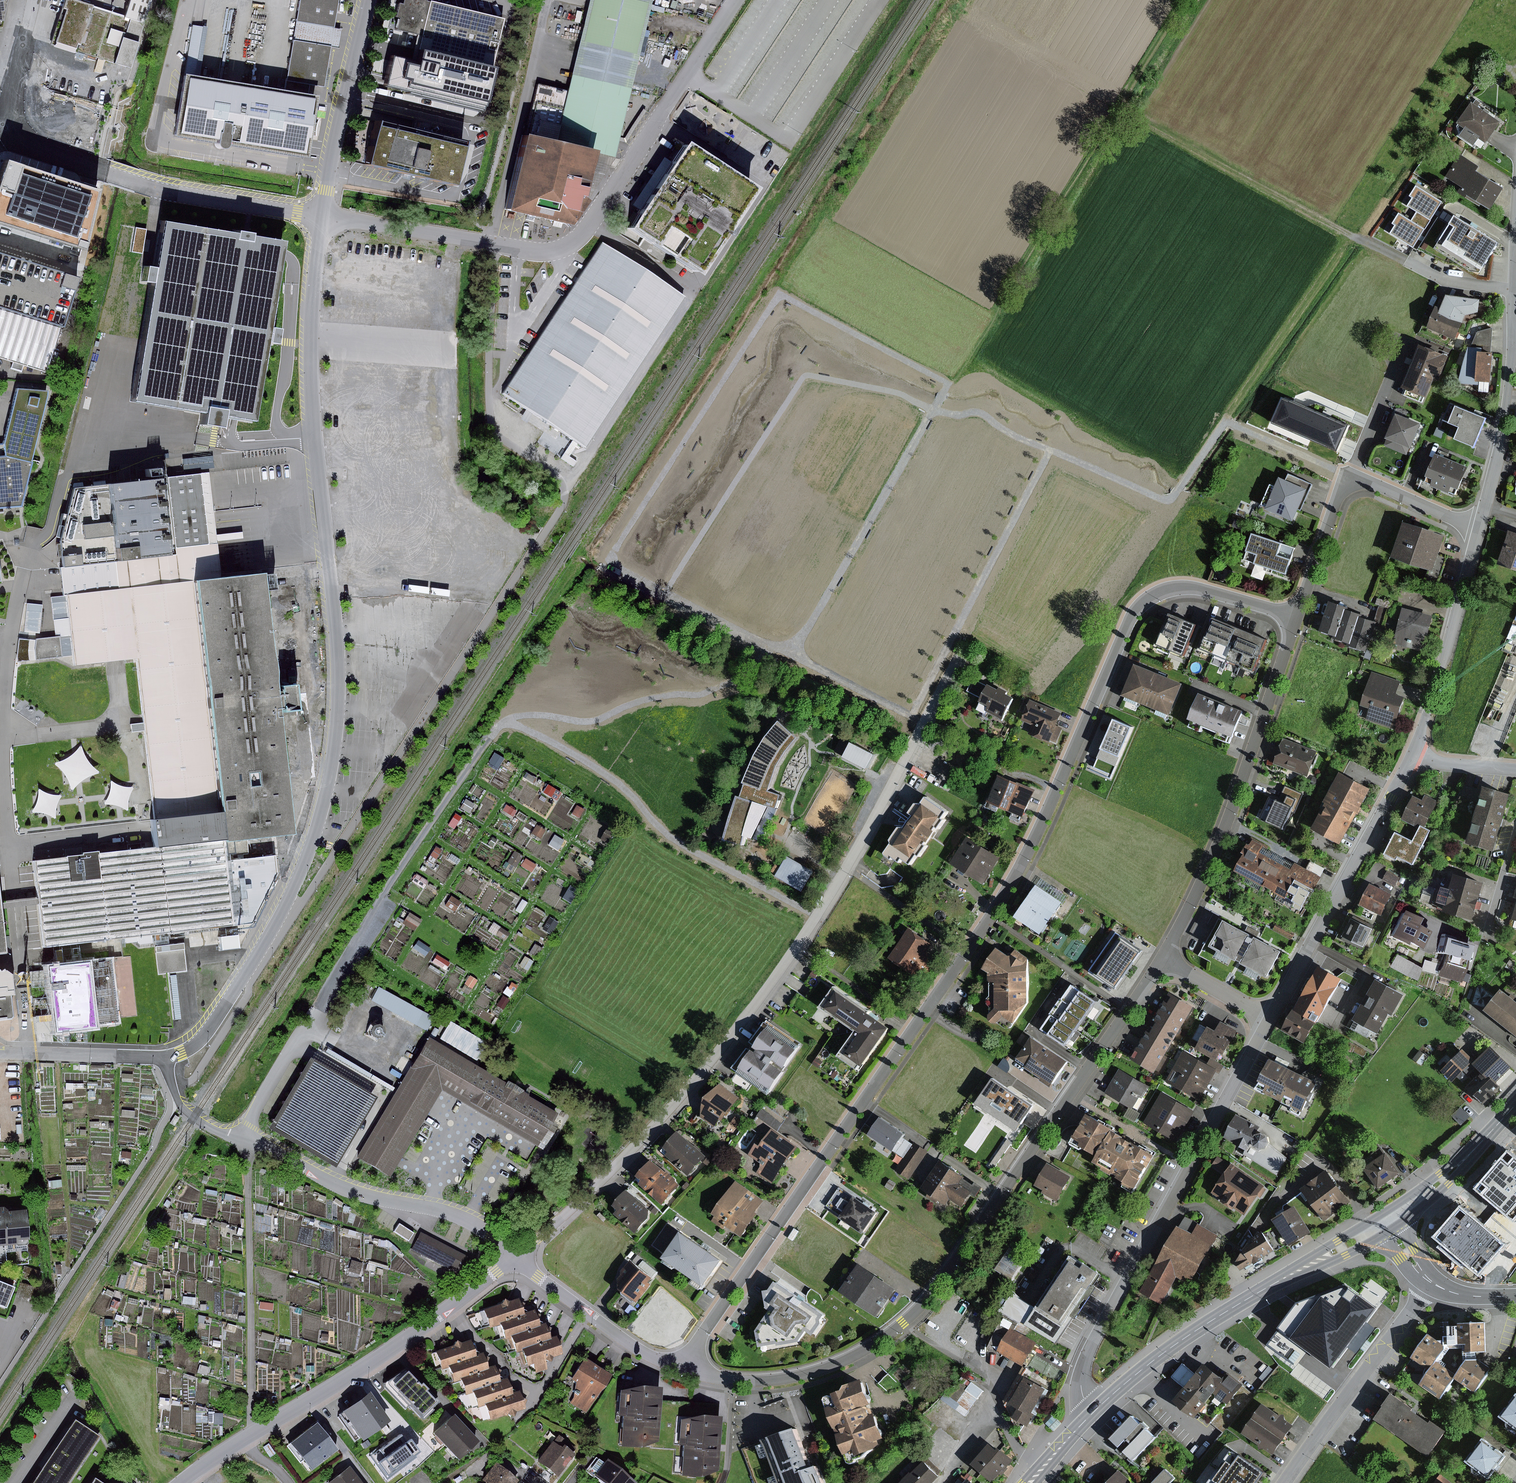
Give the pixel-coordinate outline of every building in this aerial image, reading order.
[(2,32),(2,27),(3,27),(9,0),(0,0),(0,33),(2,32)] [(146,19),(126,14),(78,0),(68,0),(55,43),(124,63),(125,57),(135,60),(146,19)] [(126,14),(146,19),(152,0),(130,0),(126,14)] [(286,90),(200,76),(208,28),(194,25),(176,136),(221,144),(222,145),(222,147),(224,148),(225,149),(227,149),(229,148),(231,147),(232,146),(311,158),(314,136),(318,136),(317,132),(317,128),(318,124),(320,120),(317,119),(320,105),(321,95),(309,93),(310,85),(325,87),(332,47),(339,48),(343,29),(335,27),(340,0),(300,0),(286,90)] [(404,4),(401,3),(397,17),(401,18),(398,29),(422,35),(423,35),(419,50),(494,68),(506,18),(432,0),(431,2),(428,1),(428,0),(405,0),(404,4)] [(574,89),(545,83),(533,136),(620,155),(658,0),(595,0),(574,89)] [(394,57),(387,86),(485,107),(497,69),(419,50),(417,60),(394,57)] [(1486,137),(1494,142),(1507,123),(1477,103),(1464,122),(1473,128),(1468,135),(1481,144),(1486,137)] [(456,187),(467,143),(465,142),(379,122),(368,165),(456,187)] [(620,155),(533,136),(527,135),(510,209),(575,225),(620,155)] [(760,189),(687,141),(629,230),(701,277),(760,189)] [(1465,191),(1495,208),(1508,187),(1481,171),(1484,165),(1464,153),(1452,173),(1470,183),(1465,191)] [(635,200),(643,205),(671,162),(663,157),(635,200)] [(9,160),(0,187),(0,221),(89,248),(102,190),(9,160)] [(1421,196),(1415,204),(1422,209),(1435,218),(1436,219),(1449,201),(1424,184),(1417,193),(1421,196)] [(1435,218),(1422,209),(1416,218),(1429,227),(1435,218)] [(1403,224),(1398,232),(1419,247),(1432,229),(1429,227),(1416,218),(1407,212),(1400,222),(1403,224)] [(1499,243),(1452,215),(1433,248),(1470,271),(1479,273),(1491,255),(1499,243)] [(288,243),(167,222),(159,268),(151,267),(149,282),(156,283),(136,402),(207,414),(205,426),(227,430),(229,416),(257,421),(288,243)] [(499,394),(581,448),(681,297),(599,242),(499,394)] [(0,250),(0,358),(14,362),(12,368),(22,371),(24,365),(48,373),(62,327),(68,329),(84,276),(0,250)] [(1458,293),(1452,305),(1450,311),(1470,319),(1473,314),(1489,310),(1491,297),(1458,293)] [(1445,302),(1435,326),(1463,337),(1470,319),(1450,311),(1452,305),(1445,302)] [(1412,384),(1434,393),(1441,374),(1447,377),(1456,354),(1429,343),(1412,384)] [(1474,380),(1499,381),(1501,355),(1493,354),(1493,347),(1476,346),(1474,380)] [(51,391),(19,389),(6,444),(0,444),(0,509),(23,507),(51,391)] [(1347,426),(1281,398),(1270,424),(1336,451),(1347,426)] [(1496,416),(1466,404),(1458,401),(1452,417),(1470,425),(1465,437),(1484,445),(1496,416)] [(1385,446),(1405,454),(1419,422),(1397,412),(1383,445),(1385,446)] [(1450,462),(1435,455),(1424,482),(1439,488),(1450,462)] [(215,468),(213,456),(183,459),(184,471),(215,468)] [(1467,468),(1450,462),(1439,488),(1456,495),(1467,468)] [(61,567),(64,595),(51,597),(55,637),(36,639),(36,641),(20,639),(18,654),(19,662),(74,656),(75,666),(137,659),(145,723),(132,724),(132,732),(145,731),(156,820),(153,820),(156,847),(100,854),(100,851),(84,853),(84,855),(36,861),(40,898),(41,904),(46,947),(126,938),(126,943),(132,942),(139,947),(169,944),(168,934),(253,924),(279,874),(277,855),(244,859),(243,854),(250,854),(248,840),(298,835),(268,573),(221,578),(209,472),(169,477),(169,474),(165,474),(164,468),(152,469),(153,479),(75,487),(61,542),(64,567),(61,567)] [(1289,477),(1275,508),(1301,519),(1315,489),(1289,477)] [(1277,487),(1272,485),(1262,506),(1266,508),(1277,487)] [(1390,556),(1429,570),(1440,536),(1401,523),(1390,556)] [(1285,544),(1259,535),(1254,551),(1265,555),(1262,563),(1292,573),(1297,560),(1282,555),(1285,544)] [(1356,605),(1338,599),(1327,630),(1345,636),(1355,608),(1356,605)] [(43,605),(27,603),(25,632),(40,634),(43,605)] [(1371,613),(1355,608),(1345,636),(1344,638),(1359,643),(1368,615),(1371,616),(1371,613)] [(1396,643),(1423,650),(1431,616),(1404,610),(1396,643)] [(1164,642),(1178,648),(1190,618),(1176,613),(1164,642)] [(1371,616),(1368,615),(1359,643),(1358,645),(1374,650),(1384,621),(1371,616)] [(1190,618),(1178,648),(1192,653),(1203,624),(1190,618)] [(1207,647),(1221,653),(1233,623),(1219,618),(1207,647)] [(1233,623),(1221,653),(1235,658),(1236,656),(1246,629),(1233,623)] [(1236,656),(1249,662),(1261,632),(1247,627),(1246,629),(1236,656)] [(1261,632),(1249,662),(1263,667),(1275,637),(1261,632)] [(1144,664),(1133,694),(1177,712),(1189,682),(1144,664)] [(1367,718),(1394,727),(1403,698),(1396,696),(1400,681),(1372,673),(1362,706),(1370,708),(1367,718)] [(304,711),(301,684),(284,686),(288,713),(304,711)] [(994,712),(1008,720),(1021,700),(995,684),(986,700),(997,707),(994,712)] [(1207,694),(1197,719),(1243,736),(1253,711),(1207,694)] [(1036,736),(1054,742),(1064,713),(1034,702),(1027,721),(1039,726),(1036,736)] [(1117,775),(1139,726),(1114,714),(1092,763),(1117,775)] [(778,720),(763,736),(752,754),(739,785),(741,785),(737,796),(736,796),(722,840),(742,846),(745,837),(752,839),(768,808),(778,811),(784,793),(771,789),(778,768),(787,751),(798,737),(778,720)] [(847,755),(853,742),(844,738),(838,751),(847,755)] [(1286,762),(1317,772),(1324,750),(1294,740),(1286,762)] [(870,770),(877,754),(853,744),(846,760),(870,770)] [(82,746),(80,746),(78,749),(74,753),(68,758),(60,761),(56,762),(55,765),(63,771),(67,778),(70,785),(71,790),(74,790),(75,788),(79,784),(86,779),(93,776),(99,774),(100,772),(94,767),(89,762),(85,754),(82,746)] [(496,771),(503,758),(502,758),(503,756),(497,753),(496,754),(494,752),(486,765),(496,771)] [(858,782),(831,767),(801,822),(828,837),(858,782)] [(1316,829),(1346,845),(1377,787),(1347,771),(1316,829)] [(1004,776),(994,804),(1029,817),(1039,788),(1004,776)] [(112,781),(111,782),(111,788),(110,793),(107,799),(104,803),(105,805),(110,805),(116,805),(122,807),(125,809),(127,811),(129,810),(129,805),(129,799),(131,794),(133,790),(134,789),(133,787),(130,787),(125,786),(119,785),(115,783),(112,781)] [(1303,793),(1284,785),(1277,801),(1268,797),(1258,819),(1282,830),(1290,811),(1294,813),(1303,793)] [(1505,850),(1515,808),(1515,791),(1495,786),(1480,843),(1505,850)] [(40,789),(38,790),(38,796),(37,801),(35,807),(32,811),(33,813),(38,813),(44,813),(49,815),(53,817),(55,819),(57,818),(56,813),(57,807),(59,802),(61,798),(62,797),(61,795),(57,795),(52,795),(47,793),(43,791),(40,789)] [(1408,819),(1424,827),(1428,822),(1433,824),(1444,800),(1430,793),(1428,798),(1419,794),(1408,819)] [(473,805),(473,804),(465,799),(459,808),(468,813),(468,812),(472,814),(476,807),(473,805)] [(913,845),(923,852),(932,838),(938,842),(947,829),(940,825),(948,813),(934,803),(908,842),(913,845)] [(516,811),(506,804),(502,810),(512,817),(516,811)] [(579,817),(584,810),(576,805),(571,813),(579,817)] [(526,816),(518,811),(515,816),(523,821),(526,816)] [(453,829),(461,818),(454,813),(447,825),(453,829)] [(545,830),(536,825),(530,833),(540,839),(545,830)] [(1420,840),(1403,831),(1392,853),(1404,859),(1405,857),(1420,864),(1437,829),(1428,825),(1420,840)] [(616,831),(609,827),(601,839),(608,844),(616,831)] [(564,841),(553,834),(546,845),(554,850),(557,845),(561,847),(564,841)] [(492,847),(496,840),(491,837),(487,844),(492,847)] [(975,838),(958,864),(985,882),(1002,856),(975,838)] [(1261,839),(1245,868),(1261,877),(1276,850),(1269,847),(1270,844),(1261,839)] [(441,850),(435,846),(429,856),(435,860),(441,850)] [(1290,858),(1276,850),(1261,877),(1276,885),(1290,858)] [(511,874),(522,856),(513,851),(506,863),(505,862),(502,866),(504,867),(503,869),(511,874)] [(597,863),(584,854),(583,855),(581,853),(579,856),(582,858),(580,861),(593,869),(597,863)] [(815,870),(788,854),(782,865),(777,862),(772,870),(777,872),(776,874),(803,890),(815,870)] [(535,865),(524,858),(520,866),(531,872),(535,865)] [(1290,858),(1276,885),(1288,891),(1302,864),(1290,858)] [(1304,862),(1302,864),(1288,891),(1311,904),(1327,875),(1304,862)] [(1398,878),(1387,872),(1383,880),(1394,886),(1398,878)] [(425,881),(413,873),(408,879),(414,884),(415,882),(421,886),(425,881)] [(1470,920),(1481,886),(1456,878),(1444,912),(1470,920)] [(1043,882),(1024,913),(1037,921),(1057,891),(1043,882)] [(8,953),(3,909),(2,903),(0,883),(0,954),(8,953)] [(579,890),(571,885),(563,898),(571,903),(579,890)] [(1381,917),(1391,896),(1369,886),(1359,907),(1381,917)] [(1069,899),(1057,891),(1037,921),(1049,929),(1069,899)] [(460,902),(450,896),(444,906),(453,912),(460,902)] [(41,904),(40,898),(2,903),(3,909),(41,904)] [(527,903),(521,899),(514,911),(519,914),(527,903)] [(1425,917),(1409,910),(1397,936),(1426,950),(1435,931),(1421,925),(1425,917)] [(416,926),(420,920),(408,912),(403,921),(398,918),(397,919),(402,922),(411,928),(413,924),(416,926)] [(558,923),(549,917),(541,929),(550,935),(558,923)] [(1363,949),(1372,928),(1348,918),(1339,939),(1363,949)] [(1233,920),(1219,946),(1242,959),(1245,952),(1254,957),(1251,963),(1275,975),(1288,950),(1233,920)] [(509,933),(492,923),(487,931),(493,935),(494,934),(504,941),(509,933)] [(910,930),(890,961),(921,982),(935,961),(924,953),(930,944),(910,930)] [(1119,932),(1091,968),(1105,979),(1108,976),(1117,983),(1143,949),(1119,932)] [(1451,934),(1444,932),(1439,953),(1473,962),(1477,945),(1450,938),(1451,934)] [(237,935),(219,937),(221,951),(239,949),(237,935)] [(430,948),(417,940),(412,948),(425,956),(430,948)] [(188,972),(184,943),(155,946),(158,975),(188,972)] [(541,948),(534,944),(527,954),(535,958),(541,948)] [(1001,1007),(1020,1022),(1037,1000),(1037,962),(1022,951),(1020,957),(1004,947),(992,965),(1001,970),(1001,1007)] [(449,962),(436,954),(431,962),(444,970),(449,962)] [(1389,968),(1419,978),(1423,965),(1394,955),(1389,968)] [(527,958),(524,956),(518,966),(526,972),(532,962),(527,958)] [(120,1023),(112,959),(45,967),(46,970),(30,972),(32,988),(47,986),(48,991),(49,997),(51,1016),(33,1018),(35,1035),(52,1033),(53,1036),(93,1031),(92,1026),(120,1023)] [(1470,969),(1445,961),(1445,964),(1429,959),(1426,968),(1442,973),(1441,975),(1464,982),(1465,980),(1471,982),(1474,973),(1470,972),(1470,969)] [(1320,966),(1294,1011),(1317,1023),(1342,979),(1320,966)] [(16,1020),(14,1001),(13,994),(17,994),(14,975),(8,971),(6,969),(3,971),(1,969),(0,971),(0,1021),(16,1020)] [(477,980),(469,975),(463,984),(471,989),(477,980)] [(1360,1018),(1383,1031),(1395,1010),(1400,1013),(1411,994),(1382,978),(1360,1018)] [(351,1008),(367,982),(362,979),(347,1005),(351,1008)] [(508,987),(506,986),(502,992),(510,997),(517,986),(511,982),(508,987)] [(1073,986),(1063,1001),(1086,1017),(1096,1002),(1073,986)] [(424,1011),(379,987),(371,1001),(416,1025),(424,1011)] [(1491,1009),(1497,995),(1480,987),(1474,1001),(1491,1009)] [(843,990),(830,1010),(862,1032),(848,1053),(868,1067),(897,1026),(843,990)] [(1177,990),(1165,1011),(1167,1012),(1188,1025),(1201,1004),(1177,990)] [(48,991),(17,994),(13,994),(14,1001),(49,997),(48,991)] [(1507,992),(1493,1011),(1515,1029),(1515,999),(1507,992)] [(509,999),(502,995),(496,1005),(502,1009),(509,999)] [(1063,1001),(1053,1015),(1076,1031),(1086,1017),(1063,1001)] [(497,1015),(485,1009),(481,1017),(492,1023),(497,1015)] [(1313,1023),(1291,1011),(1280,1030),(1303,1042),(1313,1023)] [(1188,1025),(1167,1012),(1160,1024),(1181,1037),(1188,1025)] [(1053,1015),(1042,1030),(1065,1046),(1076,1031),(1053,1015)] [(489,1043),(452,1021),(441,1038),(478,1060),(489,1043)] [(1215,1028),(1205,1044),(1226,1057),(1243,1030),(1229,1021),(1222,1032),(1215,1028)] [(1202,1041),(1209,1027),(1202,1023),(1194,1037),(1202,1041)] [(380,1024),(375,1026),(372,1031),(373,1036),(378,1039),(384,1037),(386,1032),(385,1027),(380,1024)] [(1181,1037),(1160,1024),(1152,1039),(1173,1051),(1181,1037)] [(759,1028),(735,1068),(767,1088),(792,1047),(759,1028)] [(1024,1032),(1017,1041),(1027,1048),(1034,1039),(1024,1032)] [(358,1157),(391,1177),(416,1133),(443,1090),(518,1135),(543,1150),(557,1128),(552,1125),(559,1114),(529,1096),(530,1095),(524,1091),(525,1090),(517,1085),(509,1081),(507,1083),(430,1037),(358,1157)] [(1173,1051),(1152,1039),(1149,1037),(1137,1056),(1161,1070),(1173,1051)] [(1019,1061),(1053,1084),(1068,1063),(1034,1039),(1027,1048),(1019,1061)] [(1501,1082),(1515,1067),(1515,1062),(1498,1044),(1480,1062),(1490,1071),(1501,1082)] [(1191,1049),(1173,1079),(1204,1097),(1222,1067),(1191,1049)] [(1467,1051),(1446,1071),(1457,1082),(1478,1062),(1467,1051)] [(379,1095),(313,1056),(272,1124),(338,1163),(379,1095)] [(1302,1112),(1317,1083),(1271,1059),(1256,1088),(1302,1112)] [(1501,1082),(1490,1071),(1472,1088),(1488,1104),(1505,1087),(1501,1082)] [(1121,1073),(1108,1098),(1137,1112),(1150,1087),(1121,1073)] [(1035,1104),(993,1077),(975,1104),(1017,1131),(1035,1104)] [(718,1087),(696,1117),(713,1129),(735,1098),(718,1087)] [(1163,1092),(1144,1123),(1176,1142),(1194,1110),(1163,1092)] [(757,1122),(773,1128),(778,1115),(762,1109),(757,1122)] [(180,1118),(176,1115),(170,1123),(175,1126),(180,1118)] [(887,1116),(875,1132),(909,1157),(900,1169),(913,1178),(933,1150),(920,1141),(918,1143),(911,1138),(913,1135),(887,1116)] [(1094,1116),(1083,1137),(1106,1149),(1100,1159),(1128,1174),(1125,1180),(1139,1188),(1160,1151),(1094,1116)] [(1254,1120),(1241,1118),(1230,1137),(1247,1147),(1244,1154),(1281,1174),(1291,1155),(1254,1120)] [(769,1130),(746,1161),(773,1180),(796,1150),(769,1130)] [(678,1136),(662,1153),(687,1177),(703,1159),(678,1136)] [(1394,1151),(1374,1164),(1385,1182),(1405,1168),(1394,1151)] [(1476,1189),(1511,1219),(1515,1214),(1515,1161),(1507,1153),(1476,1189)] [(1226,1174),(1232,1162),(1218,1156),(1213,1167),(1226,1174)] [(946,1159),(924,1192),(942,1204),(947,1195),(966,1208),(978,1190),(982,1192),(986,1186),(946,1159)] [(655,1162),(639,1179),(663,1204),(680,1187),(655,1162)] [(1043,1191),(1041,1195),(1057,1204),(1072,1177),(1048,1164),(1035,1186),(1043,1191)] [(1221,1194),(1254,1214),(1272,1185),(1239,1164),(1221,1194)] [(1336,1170),(1309,1190),(1329,1218),(1357,1198),(1336,1170)] [(62,1180),(48,1181),(49,1187),(53,1187),(53,1188),(63,1187),(62,1180)] [(741,1180),(717,1215),(745,1235),(770,1200),(741,1180)] [(831,1206),(871,1234),(887,1212),(863,1194),(860,1197),(845,1186),(831,1206)] [(652,1218),(627,1193),(612,1207),(637,1232),(652,1218)] [(1301,1204),(1280,1218),(1297,1244),(1318,1230),(1301,1204)] [(17,1245),(19,1246),(27,1245),(29,1243),(29,1239),(31,1239),(28,1210),(9,1212),(5,1207),(0,1207),(0,1246),(17,1245)] [(106,1212),(100,1208),(94,1216),(101,1221),(106,1212)] [(1459,1208),(1434,1237),(1476,1274),(1502,1244),(1459,1208)] [(673,1223),(658,1244),(674,1255),(672,1258),(711,1286),(730,1259),(688,1230),(686,1232),(673,1223)] [(413,1233),(398,1224),(393,1232),(407,1241),(413,1233)] [(1189,1285),(1214,1238),(1195,1228),(1191,1235),(1176,1227),(1142,1289),(1161,1300),(1174,1277),(1189,1285)] [(1281,1250),(1270,1230),(1262,1234),(1241,1260),(1248,1269),(1281,1250)] [(422,1232),(413,1248),(460,1274),(469,1258),(422,1232)] [(1011,1279),(1024,1262),(1008,1251),(996,1268),(1011,1279)] [(1072,1256),(1028,1325),(1055,1343),(1075,1312),(1082,1300),(1099,1274),(1072,1256)] [(659,1278),(639,1261),(623,1280),(642,1297),(659,1278)] [(867,1262),(847,1290),(865,1303),(885,1275),(867,1262)] [(42,1272),(25,1266),(21,1277),(38,1283),(42,1272)] [(885,1275),(865,1303),(884,1316),(904,1288),(885,1275)] [(777,1288),(772,1290),(774,1307),(778,1310),(764,1328),(767,1347),(805,1342),(814,1331),(819,1335),(829,1322),(828,1318),(831,1313),(783,1279),(777,1288)] [(17,1287),(0,1280),(0,1306),(8,1309),(17,1287)] [(1295,1303),(1277,1328),(1330,1368),(1375,1309),(1344,1285),(1295,1303)] [(522,1298),(487,1308),(492,1325),(500,1323),(527,1315),(522,1298)] [(527,1315),(500,1323),(505,1337),(512,1335),(539,1326),(535,1312),(527,1315)] [(1488,1348),(1487,1323),(1460,1324),(1460,1342),(1468,1341),(1468,1349),(1488,1348)] [(539,1326),(512,1335),(517,1350),(524,1348),(552,1339),(547,1324),(539,1326)] [(1018,1328),(1004,1351),(1028,1365),(1042,1342),(1018,1328)] [(1000,1353),(1009,1333),(1000,1329),(990,1348),(1000,1353)] [(1429,1334),(1413,1357),(1432,1370),(1439,1360),(1448,1347),(1429,1334)] [(552,1339),(524,1348),(529,1362),(536,1360),(539,1370),(550,1367),(546,1356),(562,1351),(558,1338),(552,1339)] [(473,1339),(438,1349),(443,1366),(452,1364),(478,1356),(473,1339)] [(478,1356),(452,1364),(456,1378),(464,1376),(490,1367),(486,1353),(478,1356)] [(577,1400),(592,1409),(614,1373),(585,1355),(572,1376),(586,1386),(577,1400)] [(1271,1367),(1255,1357),(1249,1367),(1265,1376),(1271,1367)] [(1458,1374),(1456,1377),(1467,1384),(1477,1390),(1491,1368),(1478,1359),(1467,1361),(1458,1374)] [(1458,1374),(1439,1360),(1432,1370),(1423,1384),(1442,1397),(1456,1377),(1458,1374)] [(1193,1372),(1182,1385),(1171,1398),(1192,1415),(1195,1412),(1226,1436),(1258,1394),(1227,1370),(1222,1377),(1201,1361),(1193,1372)] [(1182,1363),(1171,1376),(1182,1385),(1193,1372),(1182,1363)] [(490,1367),(464,1376),(469,1391),(476,1389),(504,1380),(499,1365),(490,1367)] [(407,1370),(390,1385),(409,1405),(412,1403),(422,1413),(437,1398),(417,1376),(415,1378),(407,1370)] [(943,1399),(954,1407),(951,1411),(963,1420),(985,1391),(963,1374),(943,1399)] [(1021,1418),(1035,1426),(1043,1412),(1037,1408),(1049,1386),(1029,1376),(1015,1400),(1027,1407),(1021,1418)] [(871,1403),(862,1377),(831,1388),(836,1405),(827,1408),(841,1449),(853,1445),(856,1452),(875,1445),(872,1438),(880,1435),(872,1412),(867,1414),(864,1405),(871,1403)] [(504,1380),(476,1389),(480,1403),(488,1400),(514,1393),(510,1378),(504,1380)] [(631,1385),(627,1440),(645,1442),(646,1436),(661,1437),(664,1387),(631,1385)] [(514,1393),(488,1400),(492,1416),(526,1406),(521,1391),(514,1393)] [(371,1392),(343,1413),(363,1440),(391,1420),(371,1392)] [(1444,1432),(1389,1396),(1373,1419),(1428,1455),(1444,1432)] [(1513,1397),(1498,1416),(1515,1430),(1515,1399),(1513,1397)] [(1270,1404),(1260,1418),(1291,1440),(1301,1426),(1270,1404)] [(455,1414),(436,1433),(448,1445),(467,1427),(455,1414)] [(720,1472),(723,1416),(685,1414),(682,1470),(720,1472)] [(1160,1436),(1141,1417),(1122,1437),(1141,1455),(1160,1436)] [(1260,1418),(1250,1432),(1265,1443),(1266,1449),(1272,1447),(1281,1454),(1291,1440),(1260,1418)] [(314,1421),(284,1443),(306,1473),(336,1451),(314,1421)] [(33,1482),(69,1482),(99,1438),(74,1422),(33,1482)] [(467,1427),(448,1445),(460,1458),(480,1440),(467,1427)] [(816,1463),(808,1466),(793,1429),(764,1441),(781,1482),(824,1482),(816,1463)] [(402,1434),(371,1456),(387,1478),(416,1457),(416,1456),(421,1452),(412,1439),(408,1442),(402,1434)] [(551,1442),(538,1462),(557,1476),(575,1452),(563,1443),(560,1448),(551,1442)] [(1497,1458),(1480,1444),(1466,1461),(1484,1475),(1497,1458)] [(995,1446),(978,1465),(997,1482),(1018,1459),(1005,1447),(1001,1452),(995,1446)] [(902,1482),(938,1482),(946,1475),(928,1457),(902,1482)] [(1269,1474),(1250,1460),(1244,1468),(1235,1461),(1222,1479),(1228,1482),(1262,1482),(1269,1474)] [(600,1476),(608,1482),(638,1482),(639,1482),(612,1461),(600,1476)] [(484,1481),(488,1482),(511,1482),(515,1477),(496,1463),(484,1481)] [(1106,1482),(1135,1482),(1120,1469),(1106,1482)] [(1176,1477),(1167,1469),(1154,1482),(1170,1482),(1176,1477)] [(328,1482),(355,1482),(345,1470),(328,1482)]
